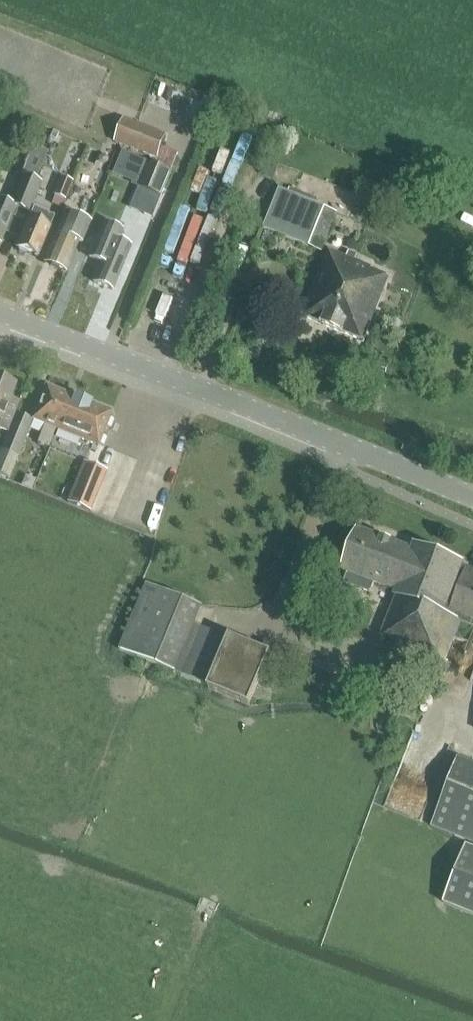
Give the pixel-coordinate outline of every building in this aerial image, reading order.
[(163,147),(163,146),(167,134),(124,118),(115,141),(151,154),(152,155),(159,157),(163,147)] [(1,243),(16,207),(29,212),(41,183),(36,180),(48,152),(35,146),(23,175),(10,204),(0,200),(0,243),(1,243)] [(152,155),(149,163),(171,171),(178,153),(163,147),(159,157),(152,155)] [(147,162),(137,187),(161,197),(171,172),(171,171),(149,163),(147,162)] [(62,176),(54,194),(66,200),(74,181),(62,176)] [(264,228),(321,251),(337,212),(326,208),(317,204),(319,198),(290,187),(288,192),(280,189),(264,228)] [(105,216),(118,221),(125,205),(111,200),(105,216)] [(29,218),(29,217),(17,246),(21,247),(21,251),(27,254),(31,251),(38,255),(55,215),(47,212),(47,213),(34,207),(29,218)] [(67,210),(46,261),(66,270),(79,239),(84,241),(93,221),(67,210)] [(104,223),(90,258),(102,263),(94,282),(113,290),(126,258),(130,247),(131,246),(119,241),(123,230),(104,223)] [(373,267),(330,250),(304,317),(365,341),(390,276),(372,269),(373,267)] [(169,281),(164,309),(174,311),(179,283),(169,281)] [(2,422),(0,427),(0,431),(8,434),(16,414),(21,402),(12,399),(19,383),(0,376),(0,422),(2,422)] [(38,442),(49,446),(56,429),(70,393),(47,384),(33,420),(45,425),(38,442)] [(70,393),(56,429),(99,446),(113,410),(70,393)] [(0,455),(0,477),(9,480),(33,420),(16,414),(8,434),(0,455)] [(84,462),(68,503),(90,512),(107,471),(84,462)] [(343,584),(371,595),(375,583),(399,593),(383,635),(399,642),(398,643),(445,662),(461,621),(472,626),(472,570),(460,565),(461,564),(417,546),(415,551),(360,529),(343,571),(347,572),(343,584)] [(120,650),(176,673),(203,606),(147,583),(120,650)] [(203,627),(183,676),(209,686),(208,688),(249,705),(271,652),(229,634),(228,637),(203,627)] [(432,826),(472,842),(472,763),(459,758),(432,826)] [(472,914),(472,848),(466,846),(443,903),(472,914)]
